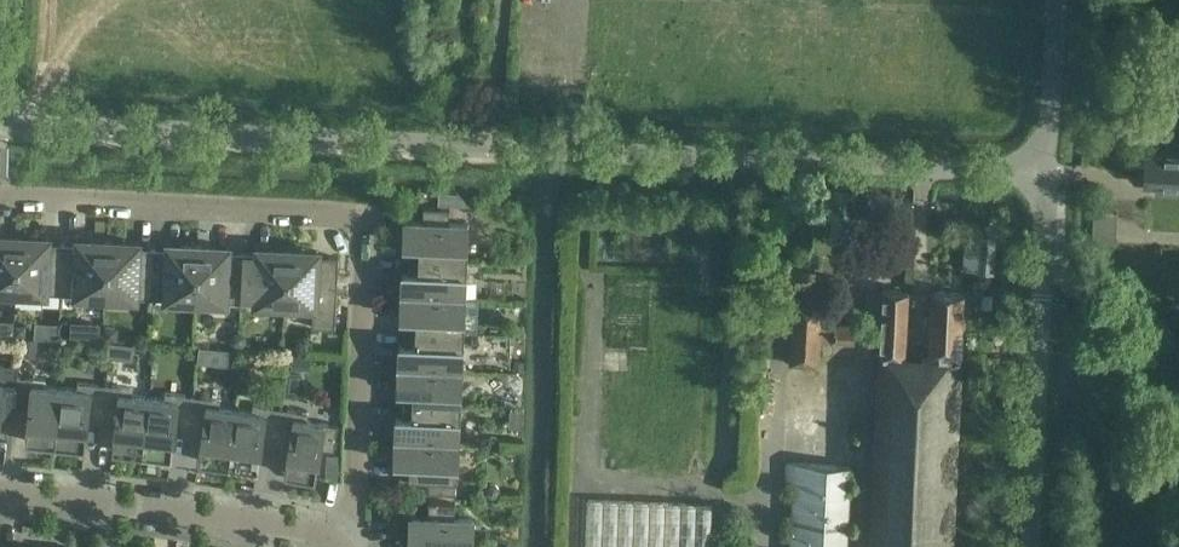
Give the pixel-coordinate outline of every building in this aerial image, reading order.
[(1144,155),(1143,185),(1161,185),(1161,191),(1178,192),(1178,157),(1144,155)] [(409,258),(466,260),(467,223),(449,222),(449,208),(423,207),(422,221),(404,221),(403,244),(409,244),(409,258)] [(578,213),(578,225),(589,226),(590,213),(578,213)] [(980,241),(978,270),(992,272),(995,235),(985,234),(985,242),(980,241)] [(18,237),(0,236),(0,291),(15,292),(18,237)] [(15,292),(60,294),(63,244),(48,243),(48,238),(18,237),(15,292)] [(60,294),(105,296),(108,241),(78,239),(77,245),(63,244),(60,294)] [(105,296),(150,298),(153,248),(138,248),(138,242),(108,241),(105,296)] [(150,298),(195,300),(198,245),(167,244),(167,249),(153,248),(150,298)] [(195,300),(240,302),(243,253),(228,252),(228,247),(198,245),(195,300)] [(240,302),(285,305),(288,250),(258,248),(257,253),(243,253),(240,302)] [(288,250),(285,305),(313,306),(312,327),(335,328),(338,257),(318,256),(318,251),(288,250)] [(464,297),(466,260),(409,258),(408,272),(402,271),(401,294),(464,297)] [(874,288),(873,303),(881,304),(879,356),(903,357),(903,356),(906,290),(874,288)] [(924,315),(924,323),(930,323),(928,357),(928,358),(964,360),(967,293),(963,293),(962,293),(931,291),(930,315),(924,315)] [(462,333),(464,297),(401,294),(400,317),(406,317),(405,331),(462,333)] [(793,298),(790,363),(793,364),(817,366),(818,341),(854,343),(855,326),(819,324),(820,298),(793,296),(793,298)] [(14,324),(14,337),(24,337),(25,325),(14,324)] [(104,327),(103,341),(116,342),(117,328),(104,327)] [(461,369),(462,333),(405,331),(405,344),(399,344),(398,367),(461,369)] [(867,511),(871,511),(870,546),(956,546),(964,360),(928,358),(928,357),(903,356),(903,357),(879,356),(878,369),(872,504),(867,504),(867,511)] [(17,376),(18,365),(0,363),(0,414),(1,407),(15,408),(17,376)] [(459,405),(461,369),(398,367),(397,389),(403,390),(402,403),(459,405)] [(55,443),(61,387),(44,385),(45,379),(17,376),(15,408),(28,409),(25,440),(55,443)] [(61,387),(55,443),(85,446),(88,415),(102,417),(105,385),(77,382),(77,389),(61,387)] [(141,453),(148,397),(132,395),(133,388),(105,385),(102,417),(115,418),(112,449),(141,453)] [(148,397),(141,453),(171,457),(175,426),(189,427),(193,395),(165,392),(164,399),(148,397)] [(228,464),(236,408),(220,406),(220,399),(193,395),(189,427),(202,429),(198,460),(228,464)] [(458,442),(459,405),(402,403),(402,417),(396,416),(395,439),(458,442)] [(236,408),(228,464),(257,469),(262,438),(275,440),(280,408),(253,404),(252,411),(236,408)] [(280,408),(275,440),(289,442),(284,473),(314,478),(320,447),(334,449),(338,424),(307,419),(308,412),(280,408)] [(458,442),(395,439),(394,462),(400,462),(399,477),(430,478),(429,492),(455,494),(458,442)] [(793,484),(790,546),(819,546),(820,530),(847,532),(850,464),(787,462),(786,484),(793,484)] [(712,504),(587,500),(585,546),(710,546),(712,504)] [(473,519),(454,518),(455,503),(429,502),(428,517),(410,516),(409,540),(415,540),(414,546),(472,546),(473,519)] [(847,532),(820,530),(819,546),(846,546),(847,532)]
